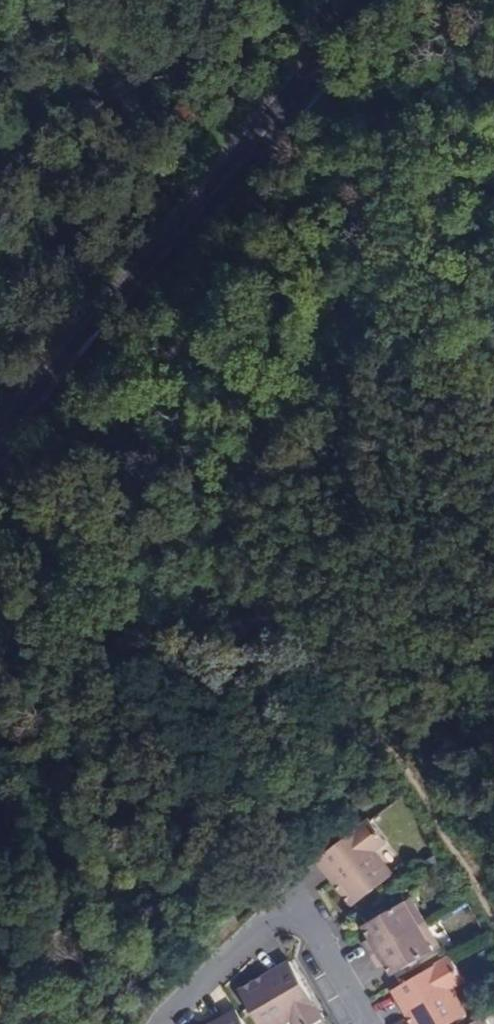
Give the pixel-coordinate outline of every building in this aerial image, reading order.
[(370,819),(318,859),(354,904),(393,874),(375,850),(387,840),(370,819)] [(366,941),(373,954),(426,923),(412,897),(389,910),(379,917),(366,925),(373,937),(366,941)] [(379,917),(389,910),(387,906),(376,911),(379,917)] [(426,923),(373,954),(379,965),(386,962),(395,974),(407,967),(417,961),(440,948),(426,923)] [(450,956),(393,989),(413,1023),(448,1023),(465,1014),(451,988),(464,981),(450,956)] [(421,966),(417,961),(407,967),(410,972),(421,966)] [(290,962),(239,992),(258,1023),(283,1023),(290,1020),(293,1023),(312,1023),(321,1018),(290,962)] [(237,1009),(210,1023),(245,1023),(237,1009)]
